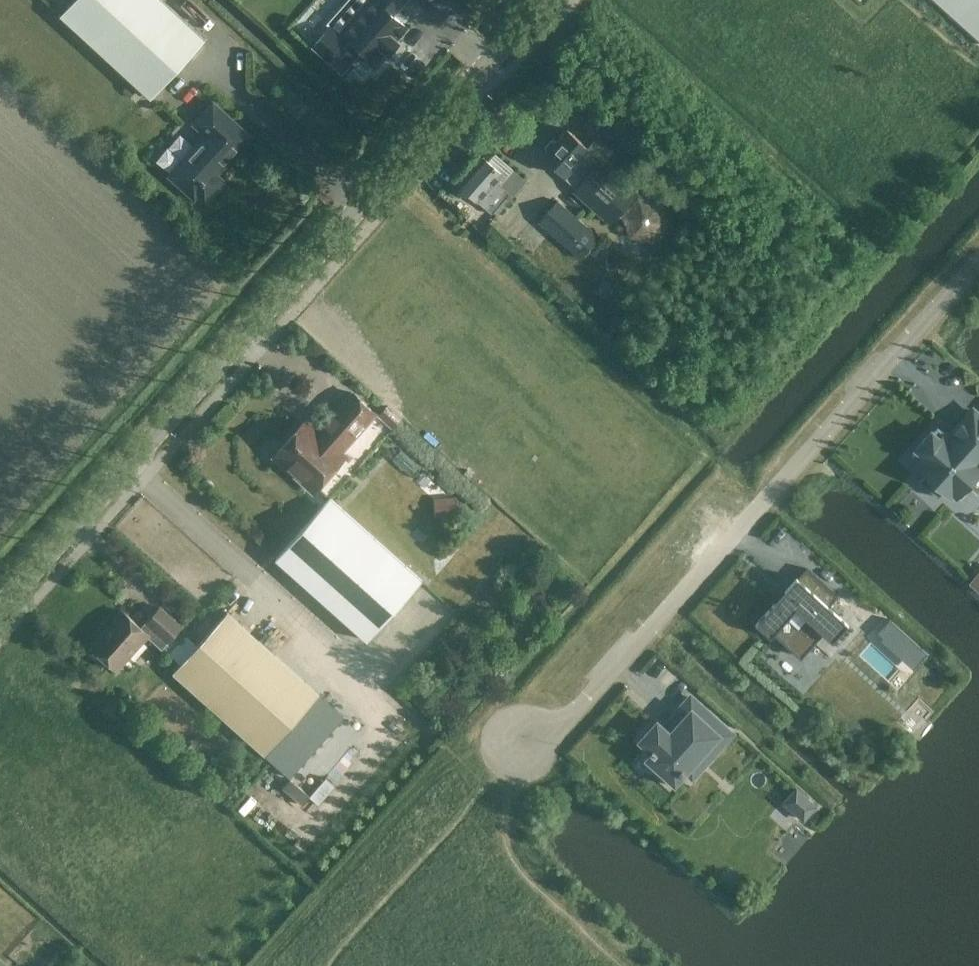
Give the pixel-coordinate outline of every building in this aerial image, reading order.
[(161,0),(75,0),(60,16),(148,97),(202,38),(161,0)] [(372,62),(382,50),(385,53),(396,41),(393,38),(414,14),(405,6),(400,2),(401,0),(370,0),(339,35),(328,26),(310,46),(339,71),(354,53),(352,51),(355,48),(372,62)] [(978,39),(978,0),(936,0),(978,39)] [(250,137),(212,103),(193,123),(206,135),(169,175),(194,198),(196,195),(201,199),(207,199),(212,193),(212,187),(207,183),(250,137)] [(578,161),(589,148),(567,128),(543,155),(565,175),(568,172),(581,183),(575,191),(610,222),(637,192),(602,160),(591,173),(578,161)] [(496,181),(502,175),(510,182),(510,181),(519,189),(526,180),(518,173),(502,159),(495,167),(483,156),(458,184),(478,201),(484,195),(492,202),(504,188),(496,181)] [(669,223),(660,199),(638,195),(622,213),(629,236),(653,241),(669,223)] [(540,221),(567,245),(585,225),(558,201),(540,221)] [(477,218),(486,226),(496,215),(487,207),(477,218)] [(289,469),(298,477),(302,477),(303,475),(311,482),(319,472),(325,477),(342,459),(338,455),(376,413),(352,391),(321,426),(323,428),(316,436),(302,423),(277,451),(290,463),(289,465),(289,469)] [(388,402),(379,412),(393,424),(402,414),(388,402)] [(915,448),(917,449),(912,454),(924,465),(920,469),(925,474),(919,480),(938,497),(943,490),(948,495),(962,479),(967,484),(978,470),(978,416),(973,411),(949,437),(937,426),(933,432),(931,430),(915,448)] [(367,640),(422,579),(329,497),(275,557),(367,640)] [(838,595),(805,566),(758,620),(800,657),(839,614),(828,605),(838,595)] [(970,579),(978,588),(978,569),(970,579)] [(141,627),(122,610),(90,645),(117,669),(148,635),(161,647),(181,625),(160,606),(141,627)] [(173,672),(289,776),(344,715),(227,611),(173,672)] [(709,756),(731,733),(690,697),(689,699),(691,701),(684,708),(683,707),(681,709),(682,710),(676,717),(674,715),(669,721),(670,722),(664,729),(657,723),(641,740),(651,748),(649,751),(652,754),(649,758),(659,767),(655,771),(671,785),(682,772),(684,775),(687,772),(684,769),(702,750),(709,756)] [(798,783),(782,800),(804,819),(819,802),(798,783)]
